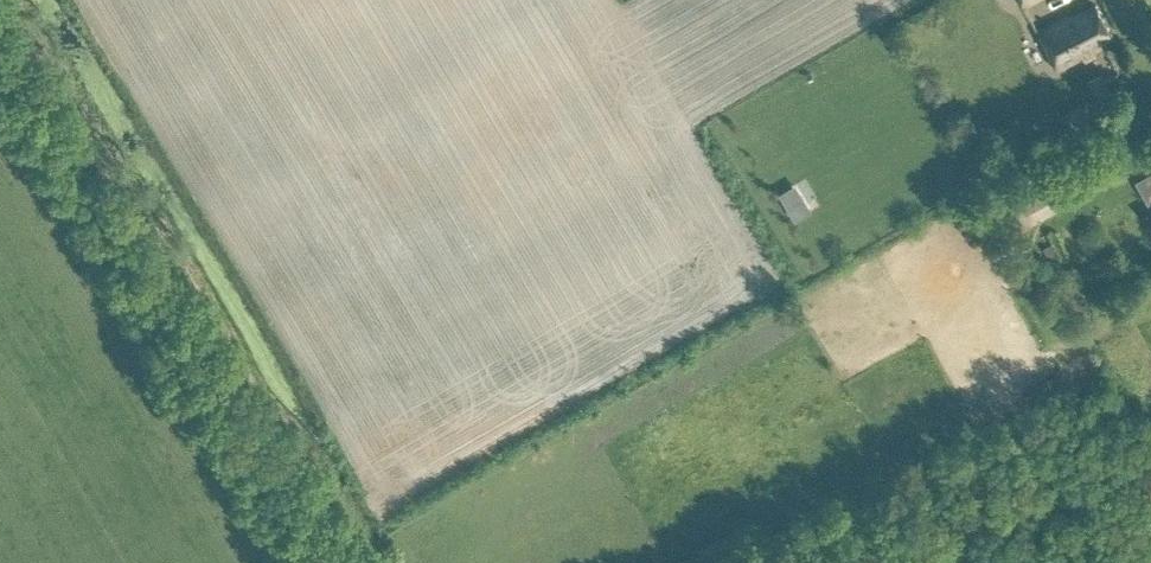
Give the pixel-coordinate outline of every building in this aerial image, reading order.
[(1072,11),(1071,10),(1039,27),(1061,66),(1102,44),(1099,39),(1113,32),(1096,1),(1079,11),(1077,8),(1072,11)] [(1102,70),(1088,77),(1097,95),(1108,88),(1110,87),(1102,70)] [(1079,132),(1120,108),(1108,88),(1097,95),(1068,112),(1079,132)] [(1142,171),(1150,189),(1150,166),(1142,171)] [(799,212),(818,204),(806,175),(787,183),(799,212)] [(1070,285),(1059,291),(1068,309),(1080,303),(1070,285)]
